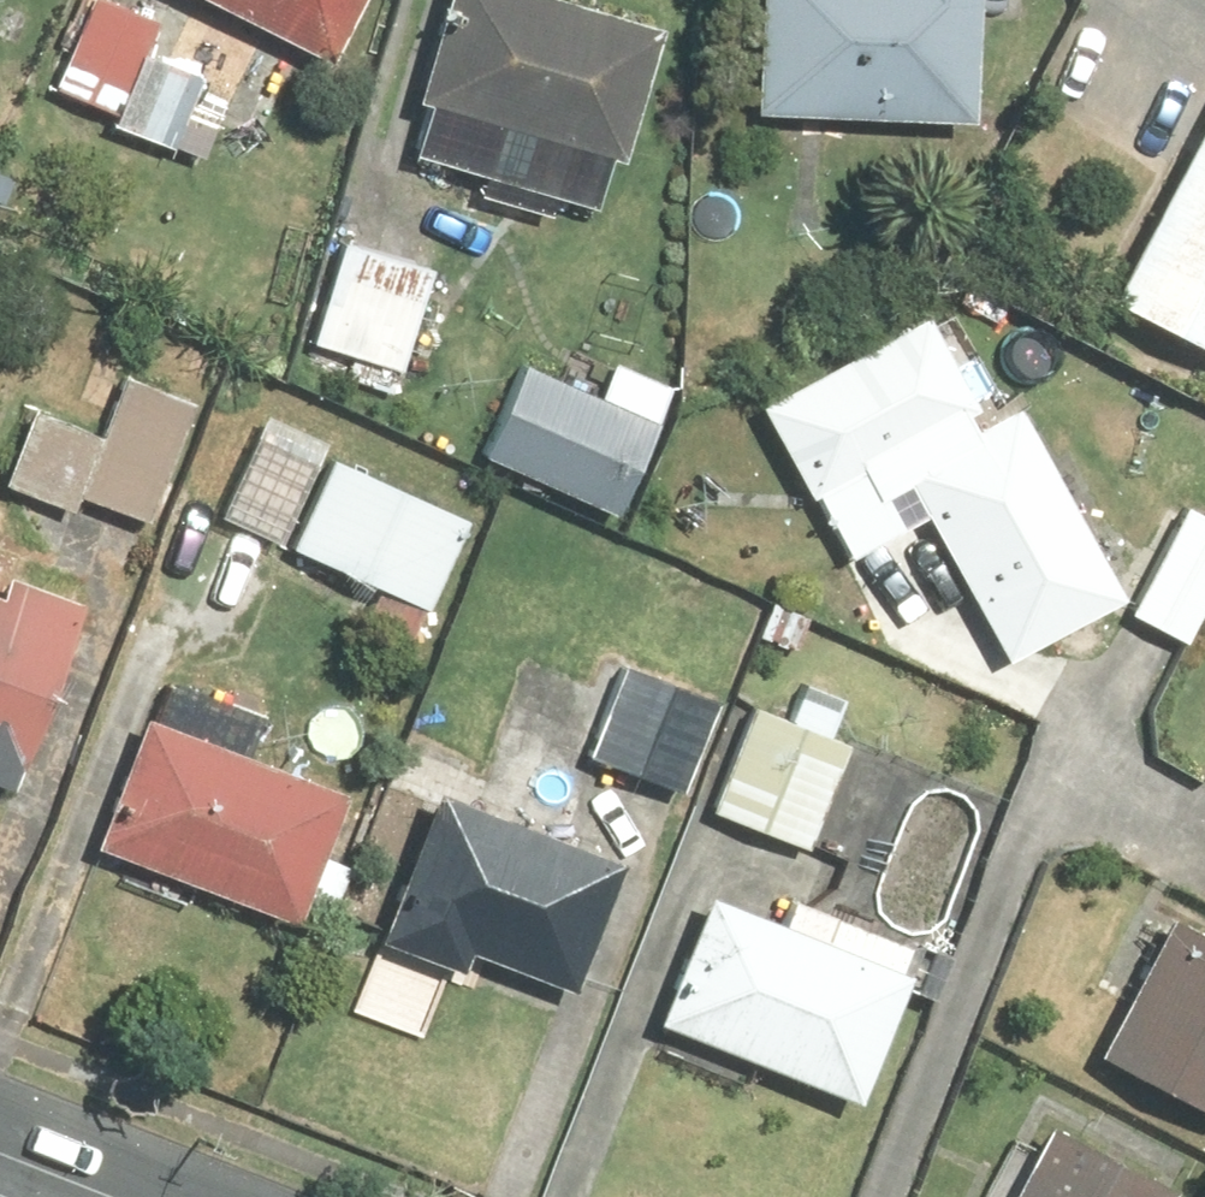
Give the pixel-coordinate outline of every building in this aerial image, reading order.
[(35,96),(161,163),(200,90),(133,54),(147,27),(97,0),(86,0),(35,96)] [(318,67),(352,0),(185,0),(318,67)] [(399,108),(609,169),(648,37),(523,0),(430,0),(399,108)] [(743,122),(960,131),(965,0),(748,0),(743,122)] [(1096,313),(1204,371),(1204,108),(1096,313)] [(391,400),(426,266),(331,242),(297,376),(391,400)] [(1112,602),(942,310),(750,422),(841,579),(919,533),(998,669),(1112,602)] [(518,371),(477,463),(606,520),(646,428),(518,371)] [(186,404),(113,377),(92,432),(24,407),(0,471),(0,498),(66,523),(73,503),(140,528),(186,404)] [(271,553),(319,451),(263,424),(214,526),(271,553)] [(351,630),(401,654),(464,524),(326,458),(280,553),(368,595),(351,630)] [(1204,599),(1204,518),(1173,502),(1113,622),(1178,654),(1204,599)] [(71,613),(0,587),(0,801),(71,613)] [(624,663),(580,759),(675,803),(719,707),(624,663)] [(840,748),(822,741),(838,695),(799,680),(782,727),(741,712),(702,822),(801,857),(840,748)] [(84,858),(117,871),(112,883),(181,909),(185,897),(288,937),(296,917),(326,929),(347,875),(317,863),(340,801),(237,762),(251,726),(162,692),(148,728),(136,723),(84,858)] [(611,870),(450,808),(467,764),(407,741),(380,809),(412,822),(361,953),(450,987),(461,959),(562,998),(611,870)] [(651,1032),(658,1034),(650,1053),(739,1090),(746,1071),(841,1110),(888,995),(926,1011),(950,954),(882,926),(877,939),(716,873),(651,1032)] [(1157,923),(1083,1067),(1204,1129),(1204,947),(1157,923)] [(1005,1196),(1155,1196),(1037,1136),(1005,1196)]
